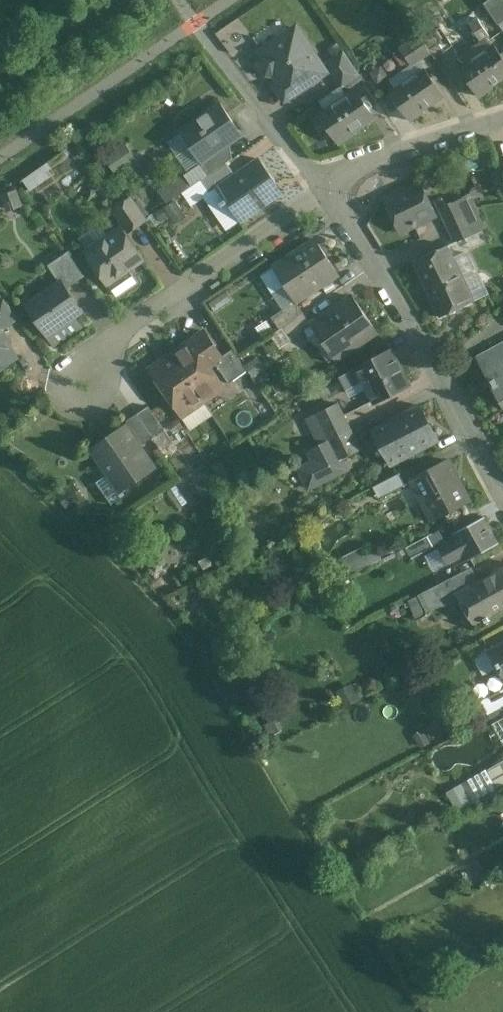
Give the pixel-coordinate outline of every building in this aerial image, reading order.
[(484,4),(498,25),(502,22),(502,0),(489,0),(484,4)] [(490,37),(477,19),(469,25),(482,43),(490,37)] [(440,27),(422,39),(431,54),(434,58),(453,46),(440,27)] [(297,28),(261,52),(263,55),(260,62),(262,69),(268,74),(275,74),(282,84),(277,87),(285,100),(326,73),(297,28)] [(419,36),(400,48),(413,67),(431,54),(422,39),(419,36)] [(461,69),(480,97),(494,88),(493,86),(502,79),(502,57),(495,45),(461,69)] [(344,51),(325,64),(330,70),(349,58),(344,51)] [(349,58),(330,70),(342,89),(361,76),(349,58)] [(426,70),(392,93),(411,121),(424,112),(423,111),(444,96),(426,70)] [(356,91),(321,115),(340,143),(354,134),(353,132),(374,118),(356,91)] [(221,104),(179,132),(180,134),(184,131),(204,159),(205,161),(230,143),(242,135),(221,104)] [(115,171),(137,158),(128,143),(106,156),(115,171)] [(230,143),(205,161),(204,159),(198,163),(207,176),(227,163),(232,159),(230,143)] [(235,175),(217,188),(218,189),(225,200),(218,204),(220,207),(227,202),(240,221),(274,198),(267,187),(276,181),(270,173),(260,159),(235,175)] [(198,163),(158,191),(167,203),(202,179),(207,176),(198,163)] [(227,163),(207,176),(202,179),(212,194),(218,189),(217,188),(235,175),(227,163)] [(421,183),(384,201),(400,233),(437,215),(421,183)] [(14,189),(2,194),(9,210),(21,205),(14,189)] [(451,202),(439,208),(447,225),(458,220),(457,217),(465,213),(475,208),(469,195),(452,204),(451,202)] [(175,198),(165,207),(178,222),(188,213),(175,198)] [(145,221),(130,200),(115,210),(130,231),(145,221)] [(484,230),(475,208),(465,213),(475,234),(484,230)] [(457,217),(458,220),(447,225),(456,244),(475,234),(465,213),(457,217)] [(142,260),(122,230),(87,253),(107,283),(108,283),(117,296),(137,282),(128,269),(142,260)] [(315,240),(273,267),(297,302),(338,275),(315,240)] [(448,246),(414,262),(441,318),(475,302),(448,246)] [(69,251),(48,266),(61,284),(62,283),(66,290),(86,276),(69,251)] [(61,284),(29,306),(48,334),(56,345),(80,329),(72,317),(81,311),(66,290),(62,283),(61,284)] [(353,297),(328,314),(326,312),(311,323),(313,326),(312,326),(335,360),(377,331),(353,297)] [(0,302),(0,334),(19,321),(4,299),(0,302)] [(292,304),(271,318),(280,330),(283,328),(304,313),(303,312),(300,315),(292,304)] [(304,313),(283,328),(291,340),(312,326),(313,326),(311,323),(304,313)] [(193,341),(225,387),(238,377),(207,331),(193,341)] [(11,357),(12,352),(0,335),(0,364),(11,357)] [(193,341),(172,355),(203,402),(225,387),(193,341)] [(391,351),(357,368),(376,403),(409,385),(391,351)] [(485,363),(493,379),(491,381),(495,387),(497,386),(502,397),(502,353),(485,363)] [(203,402),(172,355),(150,370),(182,416),(203,402)] [(337,404),(316,415),(317,416),(329,440),(351,429),(337,404)] [(137,414),(153,438),(164,430),(148,407),(137,414)] [(421,407),(375,431),(391,464),(438,440),(421,407)] [(153,438),(137,414),(127,421),(143,445),(153,438)] [(317,416),(307,421),(320,445),(329,440),(317,416)] [(154,469),(125,426),(92,449),(121,491),(154,469)] [(351,429),(329,440),(340,461),(361,450),(351,429)] [(164,430),(153,438),(161,450),(173,442),(164,430)] [(449,461),(412,480),(432,520),(469,501),(449,461)] [(400,473),(373,487),(380,500),(406,486),(400,473)] [(70,488),(59,496),(67,507),(78,499),(70,488)] [(485,517),(455,533),(457,538),(440,547),(447,561),(448,564),(466,554),(469,559),(499,543),(485,517)] [(428,536),(406,548),(412,559),(433,548),(428,536)] [(440,548),(429,553),(436,566),(447,561),(440,548)] [(456,593),(459,599),(473,626),(502,611),(502,569),(479,581),(456,593)] [(462,573),(420,595),(427,610),(455,602),(459,599),(456,593),(479,581),(478,580),(468,583),(462,573)] [(489,651),(502,676),(502,643),(489,651)] [(482,701),(489,715),(502,708),(502,690),(482,701)] [(489,715),(494,723),(502,718),(502,708),(489,715)] [(494,723),(494,724),(502,739),(502,718),(494,723)] [(489,769),(491,773),(500,789),(502,788),(502,761),(489,769)] [(491,773),(464,789),(472,802),(473,805),(500,789),(491,773)] [(464,789),(451,796),(458,810),(472,802),(464,789)] [(359,860),(349,850),(339,861),(350,870),(359,860)]
